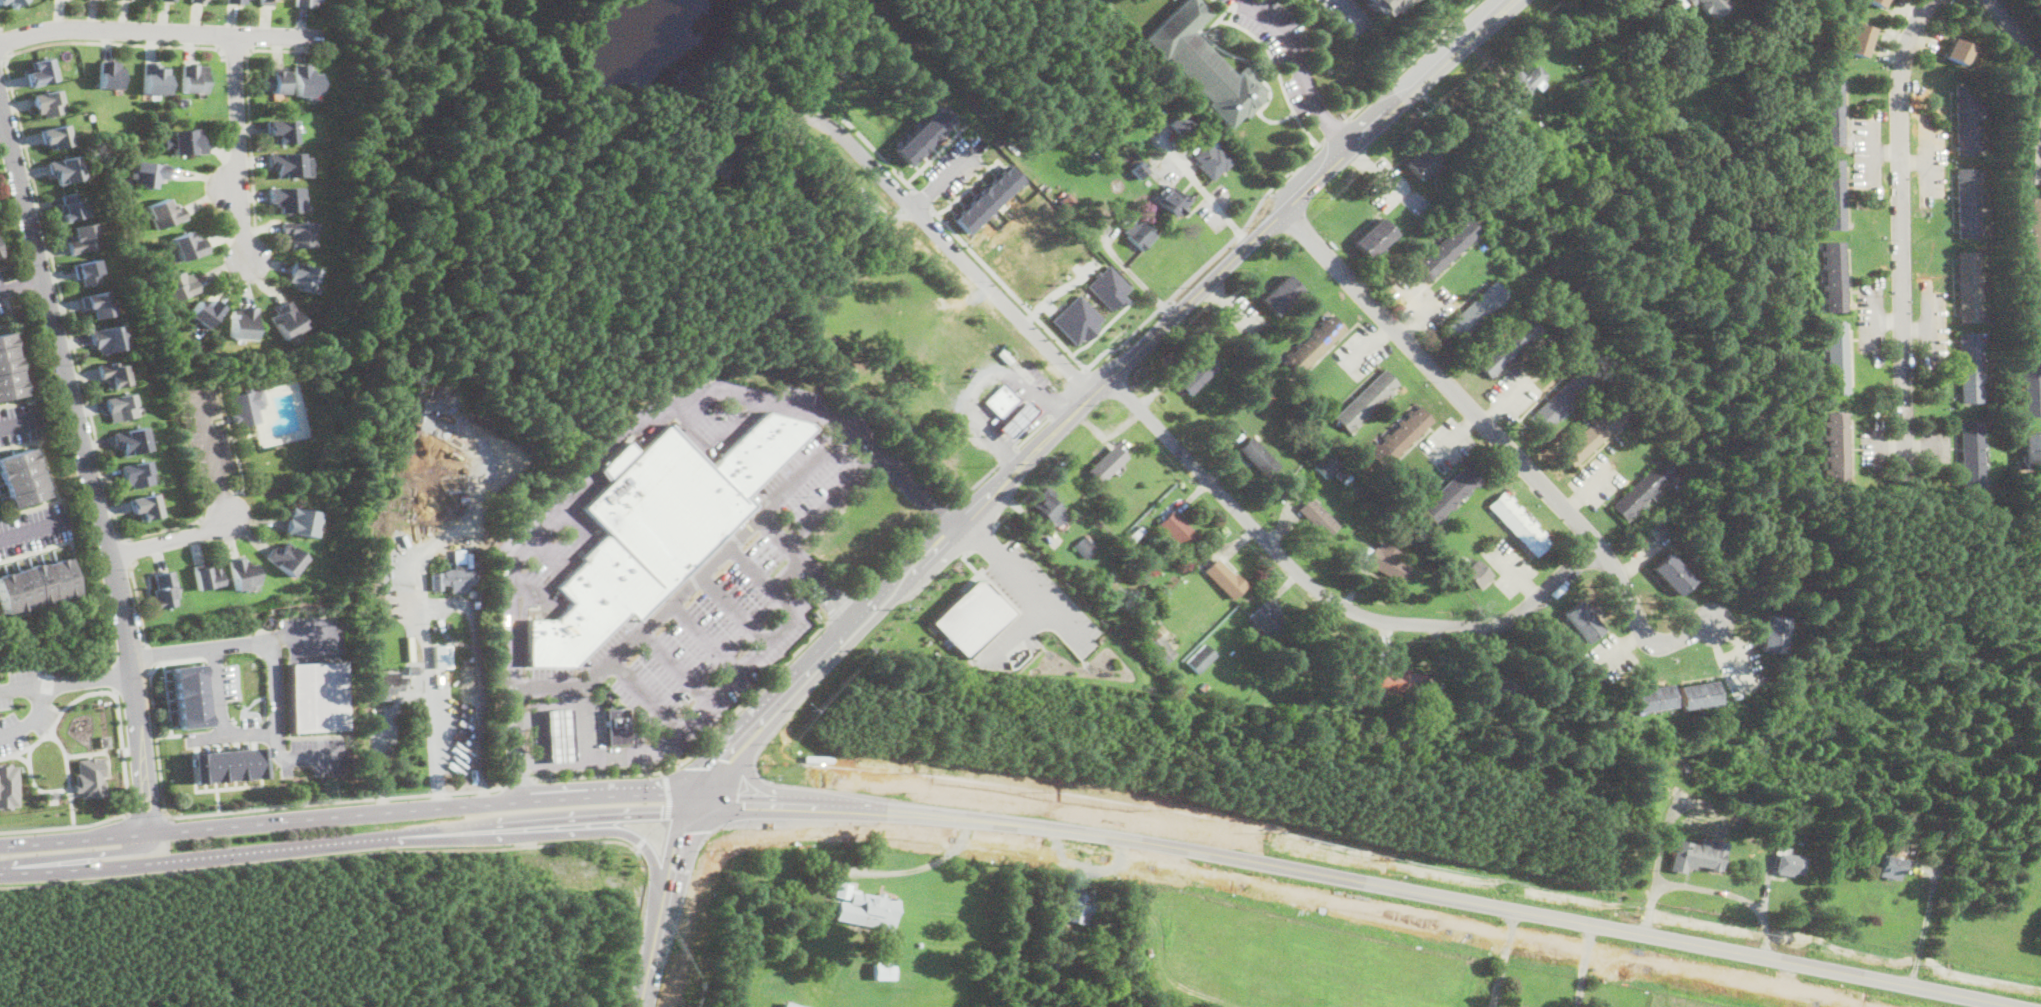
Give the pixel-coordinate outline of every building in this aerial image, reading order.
[(8,1),(7,0),(24,0),(11,8),(7,2),(8,1)] [(1143,39),(1183,0),(1197,0),(1210,13),(1198,24),(1201,26),(1200,27),(1197,30),(1196,30),(1194,28),(1191,31),(1234,76),(1245,65),(1254,76),(1266,89),(1259,96),(1264,100),(1246,118),(1241,113),(1227,127),(1204,104),(1207,101),(1164,56),(1162,58),(1143,39)] [(1360,1),(1359,0),(1398,0),(1396,3),(1394,1),(1389,6),(1390,7),(1384,13),(1381,10),(1375,15),(1373,13),(1372,14),(1367,9),(1365,11),(1358,3),(1360,1)] [(1682,7),(1676,0),(1729,0),(1731,3),(1714,19),(1707,11),(1704,13),(1696,1),(1691,5),(1688,2),(1682,7)] [(1867,49),(1864,57),(1845,51),(1850,31),(1853,23),(1873,29),(1867,49)] [(1757,34),(1746,43),(1740,36),(1751,26),(1757,34)] [(1221,34),(1214,40),(1208,33),(1214,27),(1221,34)] [(1971,46),(1962,65),(1944,57),(1945,53),(1952,38),(1971,46)] [(1765,53),(1758,57),(1754,50),(1761,46),(1765,53)] [(1112,60),(1101,69),(1092,59),(1102,49),(1112,60)] [(1684,59),(1677,65),(1669,56),(1675,50),(1684,59)] [(56,80),(29,87),(26,73),(32,71),(30,63),(50,58),(56,80)] [(122,82),(122,88),(98,87),(99,62),(118,62),(118,67),(123,67),(122,82)] [(167,68),(166,74),(166,93),(143,93),(143,74),(142,74),(143,62),(157,62),(157,65),(159,65),(159,68),(167,68)] [(206,76),(206,80),(205,80),(204,92),(181,91),(182,64),(196,65),(205,66),(205,75),(206,76)] [(308,64),(308,68),(312,67),(312,72),(318,72),(320,94),(313,94),(313,98),(305,99),(305,95),(296,96),(293,65),(308,64)] [(1535,64),(1547,77),(1542,81),(1545,84),(1540,89),(1535,84),(1528,90),(1531,93),(1528,96),(1525,94),(1521,98),(1505,81),(1518,69),(1524,75),(1535,64)] [(284,67),(286,93),(273,93),(272,93),(272,89),(263,90),(262,73),(268,73),(270,73),(271,73),(271,68),(273,68),(283,67),(284,67)] [(1843,84),(1843,102),(1843,144),(1823,144),(1823,137),(1819,137),(1819,131),(1823,131),(1823,123),(1820,123),(1819,118),(1823,118),(1823,102),(1819,102),(1819,97),(1822,97),(1822,89),(1819,89),(1819,84),(1822,84),(1822,75),(1842,75),(1843,84)] [(1975,86),(1975,93),(1979,93),(1979,99),(1976,99),(1976,106),(1979,106),(1979,112),(1976,112),(1976,127),(1979,127),(1979,133),(1977,133),(1977,141),(1980,141),(1980,146),(1977,146),(1977,155),(1955,155),(1955,85),(1975,85),(1975,86)] [(64,112),(42,117),(41,113),(37,114),(32,96),(59,90),(64,112)] [(1518,109),(1512,114),(1504,103),(1510,98),(1518,109)] [(951,127),(949,125),(944,129),(943,129),(945,132),(939,137),(937,135),(936,137),(937,138),(934,140),(935,141),(929,147),(927,144),(926,145),(927,146),(923,150),(924,152),(919,157),(917,155),(913,159),(915,161),(909,166),(892,149),(939,104),(956,121),(951,127)] [(1195,125),(1182,138),(1167,123),(1180,110),(1195,125)] [(294,133),(295,143),(274,144),(273,134),(267,134),(267,133),(266,121),(293,120),(294,133)] [(66,124),(67,128),(70,127),(72,135),(71,136),(71,144),(49,150),(47,143),(43,144),(40,130),(66,124)] [(198,129),(198,137),(204,139),(205,153),(173,154),(173,148),(164,148),(163,138),(172,137),(172,131),(198,129)] [(1104,141),(1099,145),(1093,138),(1098,134),(1104,141)] [(1209,142),(1214,147),(1217,145),(1232,161),(1212,180),(1197,165),(1199,162),(1193,156),(1209,142)] [(1421,179),(1420,180),(1404,164),(1424,144),(1440,160),(1421,179)] [(301,152),(301,158),(308,158),(309,169),(301,169),(302,176),(275,177),(275,170),(273,170),(272,167),(267,166),(267,153),(301,152)] [(78,155),(80,163),(84,178),(58,184),(56,177),(54,177),(53,174),(50,175),(48,164),(47,162),(78,155)] [(1844,168),(1845,186),(1846,229),(1824,229),(1824,221),(1821,221),(1821,215),(1824,215),(1824,208),(1821,208),(1821,202),(1825,202),(1824,187),(1821,187),(1821,182),(1824,182),(1824,173),(1820,173),(1820,169),(1824,169),(1824,160),(1844,159),(1844,168)] [(166,166),(164,177),(164,179),(160,178),(160,181),(155,181),(154,188),(133,184),(134,179),(129,178),(130,169),(134,169),(135,160),(166,165),(166,166)] [(1148,169),(1138,179),(1129,170),(1139,160),(1148,169)] [(952,215),(968,232),(1024,179),(1009,163),(952,215)] [(1977,170),(1977,176),(1981,176),(1981,182),(1977,182),(1977,190),(1981,190),(1981,195),(1977,195),(1978,210),(1981,210),(1981,216),(1978,216),(1978,223),(1981,223),(1981,229),(1978,229),(1978,237),(1957,238),(1957,168),(1977,168),(1977,170)] [(1499,182),(1490,188),(1484,179),(1494,172),(1499,182)] [(1181,195),(1182,196),(1185,192),(1192,198),(1184,207),(1187,209),(1181,216),(1178,213),(1174,217),(1155,201),(1169,185),(1181,195)] [(299,187),(299,196),(303,196),(303,204),(299,204),(299,211),(278,212),(277,206),(273,206),(273,202),(268,202),(268,200),(267,189),(299,187)] [(77,199),(78,205),(84,204),(86,216),(62,222),(59,205),(62,204),(60,196),(75,192),(77,199)] [(1076,199),(1066,209),(1059,202),(1069,192),(1076,199)] [(167,198),(170,204),(173,203),(175,207),(179,205),(184,218),(155,229),(151,219),(150,219),(149,216),(150,215),(147,207),(167,198)] [(130,210),(124,212),(122,206),(128,204),(130,210)] [(1370,258),(1369,259),(1353,242),(1380,216),(1396,233),(1370,258)] [(1467,216),(1481,232),(1476,236),(1475,238),(1462,250),(1460,252),(1452,259),(1450,261),(1437,273),(1435,275),(1431,280),(1416,264),(1422,258),(1420,256),(1424,253),(1426,255),(1432,249),(1430,247),(1434,244),(1436,246),(1437,244),(1447,235),(1445,232),(1449,229),(1451,231),(1456,226),(1454,223),(1458,220),(1460,223),(1466,217),(1467,216)] [(312,223),(312,229),(314,229),(313,246),(289,247),(289,231),(281,232),(281,223),(312,221),(312,223)] [(1141,221),(1156,236),(1141,251),(1123,233),(1134,221),(1137,225),(1141,221)] [(94,224),(96,230),(97,230),(98,234),(97,235),(100,246),(69,254),(69,252),(66,241),(71,239),(70,236),(74,234),(73,228),(93,222),(94,224)] [(191,241),(200,237),(204,252),(184,261),(183,260),(180,261),(171,238),(188,232),(191,241)] [(1845,250),(1845,269),(1845,271),(1846,282),(1846,284),(1846,303),(1846,305),(1846,311),(1825,311),(1825,302),(1822,302),(1822,298),(1826,298),(1825,290),(1822,290),(1822,285),(1825,285),(1825,269),(1822,268),(1822,264),(1825,264),(1825,256),(1822,256),(1822,251),(1825,251),(1824,243),(1824,242),(1845,242),(1845,248),(1845,250)] [(1978,252),(1978,260),(1981,260),(1981,265),(1979,265),(1979,273),(1981,273),(1981,278),(1979,278),(1979,294),(1982,294),(1982,299),(1979,299),(1979,307),(1982,307),(1982,311),(1979,312),(1979,321),(1959,321),(1958,258),(1958,252),(1978,252)] [(97,273),(99,281),(83,285),(81,278),(76,278),(76,276),(73,265),(96,259),(100,273),(97,273)] [(318,269),(315,281),(311,292),(291,286),(292,282),(287,281),(292,262),(318,269)] [(1086,284),(1110,309),(1116,303),(1120,306),(1128,299),(1122,294),(1130,287),(1108,263),(1086,284)] [(182,271),(183,275),(188,273),(196,291),(171,301),(162,280),(182,271)] [(1300,289),(1275,314),(1261,299),(1265,295),(1286,275),(1300,289)] [(1504,303),(1502,305),(1500,307),(1498,304),(1492,310),(1494,312),(1491,316),(1488,313),(1475,325),(1478,328),(1475,331),(1472,328),(1467,333),(1470,336),(1466,339),(1464,337),(1457,343),(1443,328),(1494,280),(1508,295),(1501,301),(1504,303)] [(107,291),(108,294),(113,314),(94,318),(91,308),(82,309),(80,297),(107,291)] [(1085,341),(1082,337),(1075,343),(1051,319),(1078,293),(1102,318),(1096,323),(1099,326),(1085,341)] [(221,306),(222,307),(207,328),(189,314),(199,300),(206,306),(211,299),(221,306)] [(288,337),(283,340),(270,318),(276,313),(275,311),(277,309),(276,307),(277,306),(287,300),(304,327),(288,337)] [(255,307),(253,339),(230,337),(232,310),(238,310),(241,306),(255,307)] [(1332,314),(1346,330),(1296,378),(1282,362),(1288,356),(1286,354),(1289,350),(1292,353),(1298,347),(1295,344),(1299,340),(1302,343),(1313,332),(1311,329),(1314,326),(1317,328),(1322,324),(1319,321),(1324,317),(1326,319),(1332,314)] [(1526,315),(1540,330),(1490,378),(1476,363),(1482,357),(1480,355),(1484,351),(1486,353),(1494,342),(1496,344),(1507,334),(1505,332),(1517,324),(1514,322),(1518,318),(1520,321),(1526,315)] [(1847,332),(1847,350),(1847,393),(1827,393),(1827,384),(1824,384),(1824,379),(1827,379),(1827,371),(1823,371),(1823,365),(1827,365),(1827,350),(1823,349),(1823,344),(1827,344),(1827,337),(1824,337),(1824,331),(1826,331),(1826,323),(1846,323),(1847,332)] [(122,332),(125,347),(98,353),(97,347),(95,348),(94,345),(92,345),(89,331),(120,324),(122,332)] [(24,394),(0,399),(0,334),(10,332),(11,337),(13,337),(16,356),(17,356),(24,394)] [(1979,332),(1979,340),(1983,340),(1983,345),(1980,345),(1980,353),(1983,353),(1983,360),(1980,360),(1980,374),(1983,375),(1984,380),(1980,380),(1980,388),(1983,388),(1983,394),(1980,394),(1980,402),(1960,402),(1959,333),(1979,332)] [(2023,347),(2040,346),(2040,415),(2024,416),(2024,408),(2021,408),(2021,403),(2024,403),(2024,395),(2021,395),(2020,389),(2024,389),(2023,373),(2020,373),(2020,368),(2023,368),(2023,360),(2020,360),(2020,354),(2023,354),(2023,347)] [(1012,358),(1008,363),(997,352),(1001,348),(1012,358)] [(1220,367),(1190,395),(1177,381),(1206,353),(1220,367)] [(113,362),(114,366),(125,363),(130,383),(107,389),(104,378),(100,380),(96,365),(113,362)] [(1395,392),(1391,395),(1388,393),(1383,398),(1385,401),(1381,405),(1379,402),(1367,413),(1370,416),(1367,419),(1364,416),(1358,422),(1360,425),(1356,428),(1354,426),(1348,432),(1334,417),(1384,369),(1398,383),(1392,389),(1395,392)] [(1588,393),(1585,396),(1583,394),(1577,399),(1579,402),(1575,405),(1573,403),(1562,414),(1564,416),(1560,420),(1558,418),(1550,429),(1548,427),(1542,432),(1528,417),(1578,369),(1593,384),(1586,390),(1588,393)] [(1256,379),(1249,386),(1246,382),(1253,376),(1256,379)] [(1018,400),(1000,418),(984,402),(1003,383),(1019,399),(1018,400)] [(1277,396),(1265,407),(1256,396),(1268,385),(1277,396)] [(250,387),(251,390),(260,387),(265,404),(262,405),(263,407),(257,409),(260,421),(237,427),(236,423),(232,423),(230,414),(234,413),(228,395),(238,393),(238,390),(250,387)] [(135,415),(110,422),(104,398),(130,391),(135,415)] [(1037,409),(1007,439),(996,428),(1026,398),(1037,409)] [(1611,404),(1625,420),(1573,467),(1560,452),(1566,446),(1563,443),(1567,439),(1570,442),(1576,437),(1573,434),(1577,430),(1580,433),(1591,423),(1588,420),(1593,416),(1595,419),(1601,414),(1598,411),(1603,407),(1605,410),(1611,404)] [(1419,405),(1433,420),(1382,469),(1368,454),(1375,447),(1372,445),(1376,441),(1378,443),(1384,438),(1382,436),(1386,432),(1388,434),(1399,424),(1397,421),(1401,417),(1404,420),(1409,415),(1407,412),(1411,409),(1413,411),(1419,405)] [(711,465),(766,409),(809,421),(814,426),(743,495),(711,465)] [(1849,421),(1849,439),(1849,482),(1829,482),(1829,474),(1826,474),(1826,468),(1829,468),(1829,460),(1825,460),(1825,454),(1828,454),(1828,440),(1825,440),(1825,434),(1828,434),(1828,426),(1825,426),(1824,421),(1828,421),(1828,412),(1848,412),(1849,421)] [(1981,422),(1981,429),(1984,429),(1984,434),(1981,434),(1981,442),(1985,442),(1985,447),(1981,448),(1981,463),(1985,463),(1985,469),(1982,469),(1982,476),(1986,476),(1986,481),(1982,482),(1982,490),(1961,491),(1960,421),(1981,422)] [(754,505),(665,590),(606,531),(583,508),(608,482),(599,470),(629,441),(639,452),(667,424),(711,465),(743,495),(754,505)] [(146,442),(148,449),(123,456),(122,448),(119,449),(118,446),(115,446),(112,435),(112,433),(143,426),(146,442)] [(2021,431),(2040,431),(2040,468),(2031,468),(2023,468),(2021,431)] [(1283,468),(1269,481),(1238,449),(1252,436),(1283,468)] [(1112,471),(1100,484),(1087,471),(1113,444),(1126,457),(1112,471)] [(3,483),(0,474),(0,457),(30,447),(32,453),(33,453),(36,459),(34,460),(44,484),(42,485),(46,495),(11,507),(3,483)] [(1342,464),(1326,480),(1314,467),(1329,451),(1342,464)] [(1481,484),(1477,487),(1475,484),(1470,489),(1472,491),(1468,496),(1466,493),(1455,504),(1456,507),(1452,510),(1450,508),(1445,513),(1447,516),(1443,519),(1441,517),(1435,522),(1421,507),(1471,459),(1485,475),(1480,480),(1481,484)] [(1671,481),(1667,484),(1665,482),(1660,487),(1662,489),(1659,492),(1657,490),(1645,502),(1647,504),(1635,511),(1637,513),(1625,521),(1611,506),(1660,459),(1674,475),(1669,479),(1671,481)] [(152,483),(131,488),(130,483),(124,485),(120,466),(147,460),(152,483)] [(1345,472),(1340,479),(1335,474),(1340,468),(1345,472)] [(1353,477),(1346,484),(1343,481),(1349,474),(1353,477)] [(1065,519),(1058,525),(1055,523),(1052,525),(1033,505),(1037,501),(1034,498),(1047,486),(1056,495),(1053,498),(1063,509),(1061,512),(1065,519)] [(468,502),(459,503),(458,491),(467,491),(468,502)] [(1503,492),(1508,497),(1511,495),(1514,499),(1512,501),(1517,507),(1520,505),(1523,509),(1521,511),(1532,522),(1534,520),(1538,524),(1536,526),(1541,532),(1544,529),(1547,533),(1545,536),(1551,542),(1536,557),(1487,505),(1503,492)] [(157,505),(159,515),(140,519),(138,511),(131,513),(128,499),(155,493),(157,505)] [(1339,526),(1326,538),(1298,509),(1310,497),(1339,526)] [(320,512),(318,521),(317,522),(315,529),(317,530),(316,536),(285,531),(286,520),(289,506),(320,512)] [(1199,537),(1186,550),(1184,551),(1172,539),(1166,545),(1157,537),(1163,531),(1158,525),(1172,511),(1199,537)] [(1397,521),(1392,528),(1383,521),(1388,513),(1397,521)] [(1408,531),(1402,536),(1398,530),(1403,525),(1408,531)] [(1145,532),(1134,542),(1128,536),(1140,526),(1145,532)] [(665,590),(637,618),(629,610),(582,560),(579,557),(606,531),(665,590)] [(1095,549),(1084,558),(1074,545),(1087,534),(1094,542),(1091,544),(1095,549)] [(284,540),(305,557),(289,578),(263,557),(273,544),(277,548),(284,540)] [(1154,552),(1147,559),(1138,551),(1145,544),(1154,552)] [(1387,545),(1399,552),(1396,558),(1409,566),(1399,583),(1365,563),(1373,550),(1375,546),(1384,551),(1387,545)] [(1373,550),(1365,563),(1359,559),(1366,546),(1373,550)] [(465,547),(465,551),(470,550),(471,565),(466,565),(465,561),(454,561),(453,548),(465,547)] [(1693,580),(1676,595),(1652,568),(1670,552),(1693,580)] [(241,556),(242,560),(246,559),(247,564),(253,563),(258,583),(251,585),(252,589),(245,591),(244,587),(234,590),(226,560),(241,556)] [(2,610),(0,602),(0,573),(29,566),(29,565),(37,563),(42,564),(67,557),(68,561),(77,594),(28,605),(23,609),(16,611),(15,610),(3,613),(2,610)] [(1232,573),(1234,574),(1236,572),(1248,585),(1232,600),(1204,570),(1217,557),(1232,573)] [(1478,585),(1475,588),(1459,570),(1473,558),(1489,575),(1478,585)] [(582,560),(555,584),(572,601),(604,633),(629,610),(582,560)] [(462,563),(462,569),(473,568),(474,585),(467,585),(467,591),(450,592),(450,585),(448,586),(448,584),(441,585),(441,590),(432,591),(430,572),(440,571),(440,574),(443,574),(443,570),(446,570),(446,568),(453,568),(453,564),(462,563)] [(207,565),(208,568),(217,566),(221,585),(199,590),(193,569),(207,565)] [(171,570),(175,583),(178,591),(173,592),(176,604),(155,609),(153,604),(151,598),(154,597),(152,589),(155,588),(152,575),(171,570)] [(1013,610),(966,657),(931,620),(974,579),(984,579),(1013,610)] [(1602,629),(1585,643),(1561,614),(1579,599),(1602,629)] [(572,601),(556,618),(528,618),(527,664),(574,664),(604,633),(572,601)] [(1263,603),(1267,608),(1271,604),(1292,630),(1276,646),(1248,617),(1263,603)] [(1789,616),(1783,654),(1761,650),(1766,613),(1789,616)] [(1175,653),(1162,664),(1137,633),(1151,622),(1175,653)] [(435,671),(433,644),(450,643),(451,670),(435,671)] [(1217,655),(1197,675),(1185,662),(1204,643),(1217,655)] [(292,733),(287,664),(344,660),(349,729),(292,733)] [(172,666),(177,727),(207,724),(201,663),(172,666)] [(408,673),(408,665),(417,664),(418,673),(408,673)] [(1409,668),(1409,673),(1423,673),(1423,691),(1374,690),(1375,671),(1393,672),(1393,668),(1409,668)] [(1517,696),(1481,696),(1480,679),(1499,678),(1517,678),(1517,696)] [(1717,703),(1682,709),(1678,687),(1714,681),(1718,703),(1717,703)] [(1208,689),(1203,694),(1198,689),(1202,684),(1208,689)] [(1637,712),(1635,712),(1631,690),(1669,684),(1673,706),(1637,712)] [(689,696),(685,700),(679,694),(683,690),(689,696)] [(574,761),(548,763),(544,710),(570,708),(574,761)] [(609,745),(607,745),(605,710),(626,708),(629,744),(609,745)] [(1453,714),(1452,722),(1442,722),(1443,713),(1453,714)] [(101,747),(100,735),(108,734),(109,734),(110,746),(101,747)] [(190,752),(192,782),(265,777),(262,746),(190,752)] [(106,775),(102,775),(102,779),(105,779),(106,794),(82,796),(81,790),(75,791),(74,782),(76,781),(75,773),(79,772),(77,759),(87,758),(87,757),(94,756),(94,757),(104,756),(106,775)] [(9,808),(0,808),(0,762),(8,762),(8,765),(14,765),(16,794),(15,794),(15,805),(8,805),(9,808)] [(49,798),(48,791),(58,790),(59,797),(49,798)] [(1754,817),(1750,826),(1741,821),(1745,813),(1754,817)] [(1960,829),(1959,837),(1945,837),(1946,828),(1960,829)] [(1725,843),(1719,871),(1682,862),(1681,866),(1670,864),(1676,839),(1698,845),(1700,837),(1725,843)] [(1806,857),(1804,874),(1775,870),(1777,853),(1806,857)] [(1907,860),(1905,867),(1900,866),(1897,879),(1877,874),(1882,855),(1907,860)] [(1986,868),(1985,875),(1973,873),(1974,866),(1986,868)] [(859,890),(859,893),(862,894),(862,892),(876,895),(877,892),(884,893),(884,897),(898,899),(892,930),(836,920),(840,899),(849,901),(851,892),(850,892),(848,899),(833,896),(836,881),(851,884),(850,888),(859,890)] [(1091,891),(1090,897),(1092,898),(1086,925),(1075,922),(1072,936),(1060,934),(1069,891),(1071,892),(1072,886),(1091,891)] [(1097,925),(1092,927),(1089,921),(1094,919),(1097,925)] [(893,962),(893,979),(874,979),(874,961),(893,962)]
